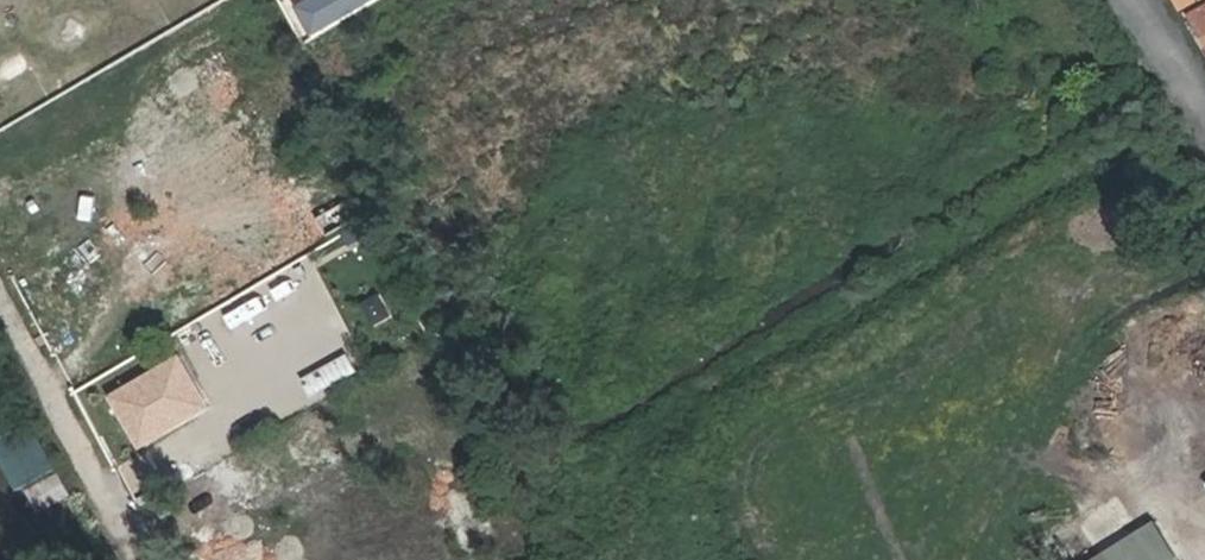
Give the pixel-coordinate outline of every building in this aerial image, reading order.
[(377,0),(299,0),(314,30),(377,0)] [(1191,16),(1204,40),(1204,8),(1191,16)] [(32,422),(0,439),(0,451),(21,490),(58,470),(32,422)] [(72,495),(61,474),(29,491),(40,512),(72,495)] [(1155,522),(1095,559),(1179,559),(1155,522)]
